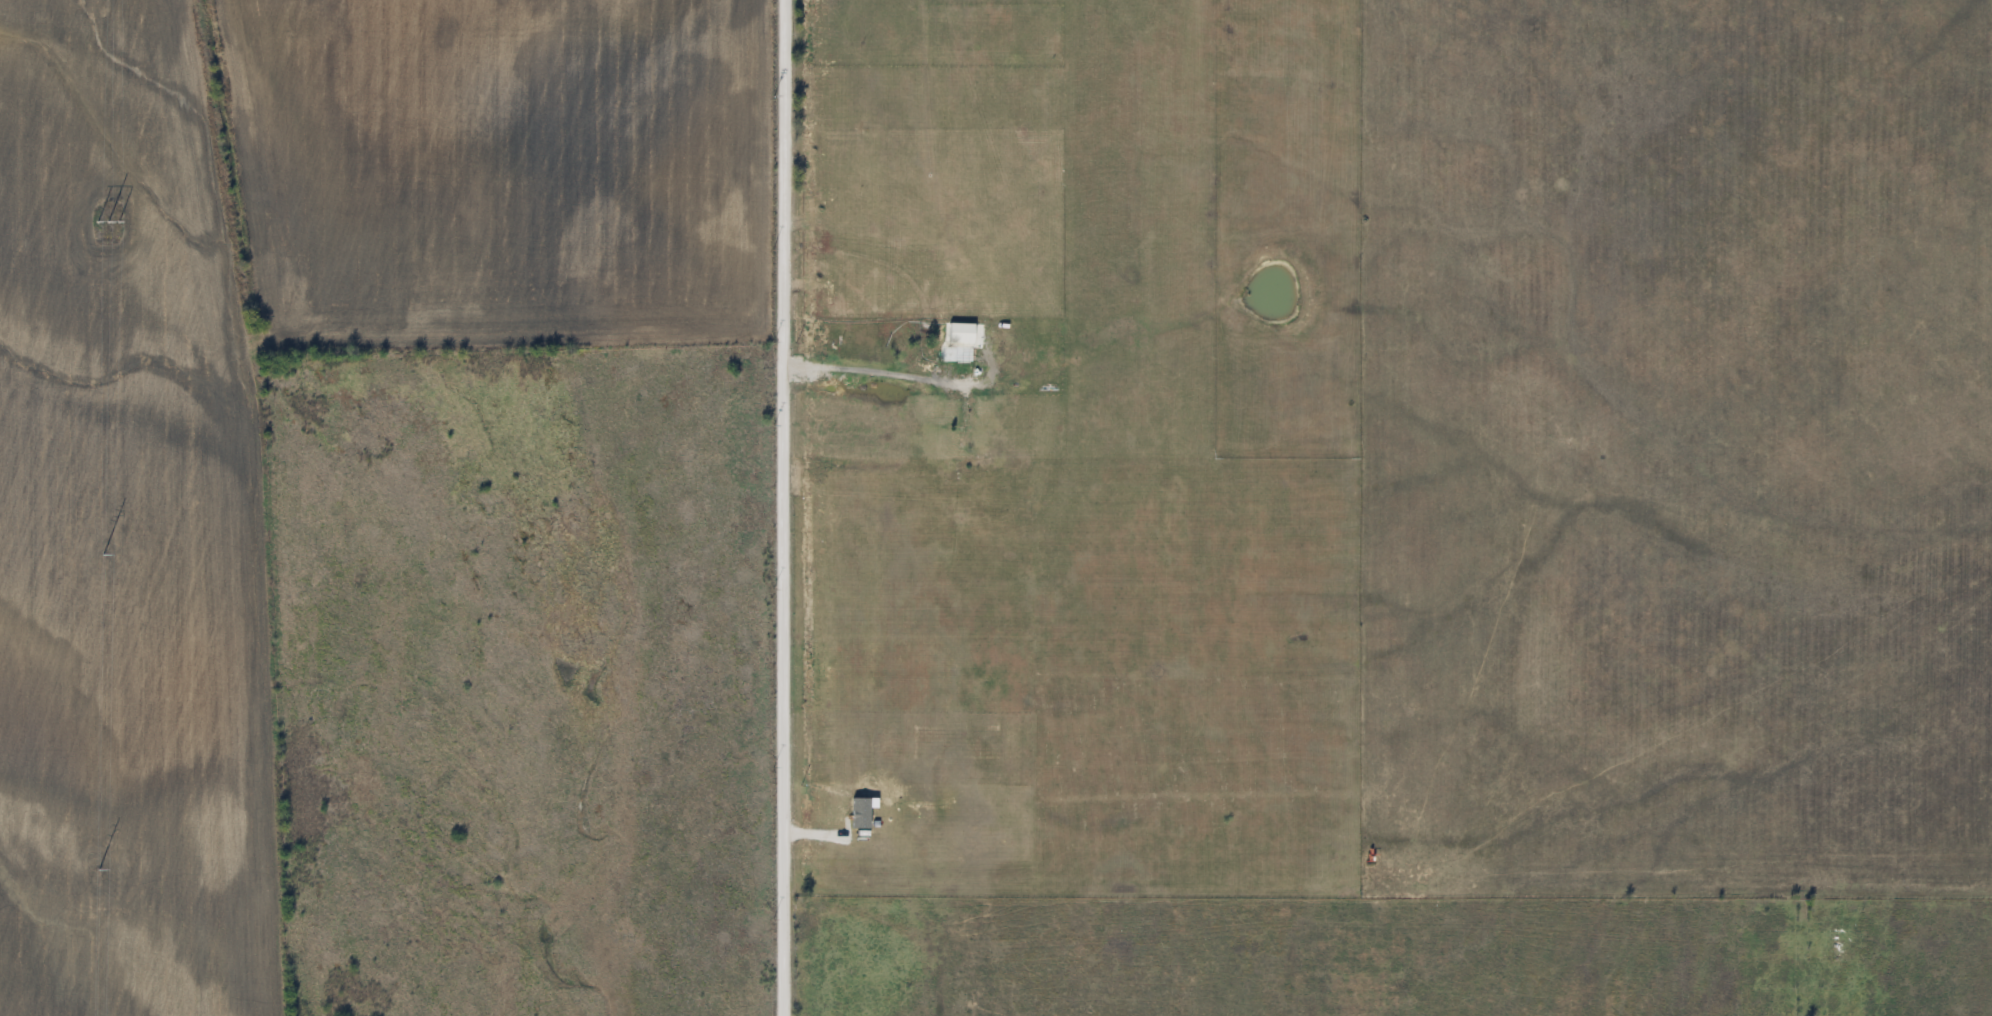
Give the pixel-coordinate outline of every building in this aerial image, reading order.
[(979,324),(952,324),(952,343),(979,343),(979,324)]
